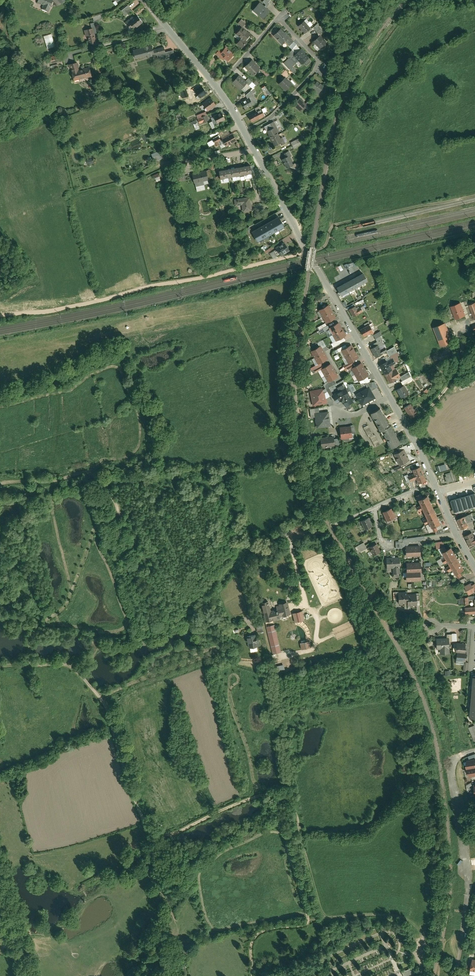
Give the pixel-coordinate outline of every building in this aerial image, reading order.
[(36,3),(40,4),(40,3),(42,4),(42,2),(44,3),(42,9),(48,12),(50,5),(52,0),(37,0),(36,3)] [(252,10),(263,19),(270,10),(266,7),(264,5),(259,1),(252,10)] [(124,15),(131,11),(126,5),(120,10),(124,15)] [(131,25),(134,29),(142,23),(136,14),(133,16),(132,15),(124,21),(128,27),(131,25)] [(242,26),(242,27),(245,23),(241,19),(237,22),(242,26)] [(304,20),(297,26),(303,33),(307,30),(308,32),(311,29),(304,20)] [(313,27),(318,35),(323,32),(321,29),(323,27),(322,25),(319,26),(318,24),(313,27)] [(242,27),(242,26),(235,33),(239,37),(240,37),(243,41),(250,34),(242,27)] [(89,44),(96,42),(93,33),(92,27),(91,28),(83,30),(85,37),(87,36),(89,44)] [(288,45),(293,41),(285,31),(284,32),(280,28),(273,35),(281,44),(285,41),(288,45)] [(44,35),(46,48),(54,47),(52,34),(44,35)] [(320,35),(312,42),(319,49),(326,41),(320,35)] [(243,41),(240,37),(235,42),(242,48),(246,43),(243,41)] [(147,55),(147,57),(162,54),(165,53),(164,52),(163,46),(153,49),(152,44),(147,45),(147,44),(143,45),(143,46),(138,48),(138,46),(135,47),(135,48),(132,49),(134,58),(147,55)] [(220,48),(215,53),(223,60),(224,59),(227,61),(233,55),(229,52),(230,51),(228,48),(227,49),(224,47),(221,49),(220,48)] [(300,64),(307,57),(300,49),(295,54),(292,56),(300,64)] [(172,50),(164,52),(165,53),(162,54),(163,59),(174,57),(172,50)] [(292,56),(295,54),(291,50),(285,56),(289,60),(292,56)] [(56,54),(49,56),(51,64),(58,62),(56,54)] [(260,69),(252,59),(244,66),(252,75),(260,69)] [(76,62),(67,64),(68,68),(70,68),(73,80),(85,77),(86,79),(92,78),(89,66),(78,69),(76,62)] [(263,67),(260,70),(266,77),(269,74),(263,67)] [(245,80),(238,74),(231,82),(239,90),(246,83),(247,82),(245,80)] [(278,83),(285,90),(292,83),(286,77),(285,76),(284,77),(278,83)] [(316,81),(311,87),(319,92),(323,86),(316,81)] [(248,87),(245,90),(247,92),(256,85),(254,84),(249,88),(248,87)] [(197,96),(198,98),(207,92),(202,85),(193,91),(194,93),(190,95),(193,99),(197,96)] [(187,96),(183,86),(180,87),(182,91),(176,93),(179,100),(187,96)] [(249,97),(252,105),(257,102),(252,94),(255,92),(253,88),(245,95),(246,98),(249,97)] [(202,102),(207,111),(216,105),(210,97),(202,102)] [(240,102),(244,109),(252,105),(249,97),(246,98),(240,102)] [(299,97),(292,104),(299,111),(304,106),(306,104),(305,103),(299,97)] [(306,104),(304,106),(308,111),(314,105),(313,105),(309,100),(308,100),(305,103),(306,104)] [(263,103),(259,105),(254,107),(256,111),(258,115),(263,112),(261,108),(264,106),(263,103)] [(208,120),(204,111),(195,115),(199,124),(208,120)] [(221,111),(213,115),(214,116),(217,123),(219,126),(223,124),(222,121),(225,120),(221,111)] [(248,115),(251,122),(264,116),(263,112),(258,115),(256,111),(248,115)] [(188,122),(189,125),(193,124),(195,129),(199,128),(197,119),(188,122)] [(264,127),(274,146),(280,143),(281,145),(285,143),(282,137),(280,138),(277,132),(279,131),(277,128),(274,121),(273,120),(270,122),(270,124),(264,127)] [(222,138),(230,133),(227,128),(219,132),(222,138)] [(236,141),(232,132),(230,133),(222,138),(221,138),(222,140),(225,146),(236,141)] [(218,142),(222,140),(221,138),(220,138),(219,136),(212,139),(215,146),(220,144),(218,142)] [(290,142),(293,148),(298,145),(299,147),(303,145),(301,141),(304,139),(302,136),(295,139),(294,137),(289,140),(291,142),(290,142)] [(150,153),(154,161),(161,158),(158,150),(150,153)] [(286,156),(281,159),(286,169),(288,168),(287,166),(293,164),(293,162),(290,157),(291,156),(288,150),(284,152),(286,156)] [(295,163),(293,162),(293,164),(287,166),(288,168),(289,168),(290,169),(292,171),(294,172),(297,172),(298,170),(297,168),(297,167),(298,166),(299,164),(295,163)] [(251,174),(250,164),(218,169),(220,179),(251,174)] [(174,180),(180,179),(177,167),(171,168),(174,180)] [(206,172),(205,170),(192,173),(195,186),(204,184),(204,181),(208,180),(207,178),(206,172)] [(267,192),(264,193),(262,185),(257,186),(259,195),(262,194),(263,200),(269,199),(267,192)] [(249,196),(233,199),(235,206),(241,205),(242,212),(252,210),(249,196)] [(279,216),(252,231),(258,242),(285,227),(279,216)] [(284,242),(276,247),(276,248),(280,254),(280,255),(289,250),(284,242)] [(271,252),(275,250),(273,246),(269,249),(267,245),(263,248),(262,247),(260,248),(264,255),(270,251),(271,252)] [(280,254),(276,248),(275,250),(271,252),(270,252),(273,259),(277,256),(280,254)] [(345,269),(356,265),(354,261),(344,265),(345,269)] [(362,273),(335,287),(340,295),(367,281),(362,273)] [(465,315),(460,302),(450,306),(455,319),(465,315)] [(328,304),(318,310),(325,323),(336,318),(328,304)] [(355,306),(348,309),(352,317),(362,312),(361,309),(361,308),(360,309),(358,306),(356,308),(355,306)] [(338,322),(328,328),(325,330),(334,346),(345,340),(343,336),(345,335),(338,322)] [(371,323),(359,329),(363,337),(369,334),(369,335),(373,333),(373,332),(374,331),(371,323)] [(445,323),(433,328),(440,346),(443,345),(453,341),(445,323)] [(335,353),(340,350),(347,347),(345,344),(334,350),(335,353)] [(347,347),(340,350),(341,351),(339,352),(341,357),(343,355),(344,356),(341,358),(343,362),(346,360),(348,363),(353,360),(358,357),(351,344),(347,347)] [(372,348),(370,349),(374,357),(386,351),(384,347),(379,349),(377,344),(371,347),(372,348)] [(328,358),(321,345),(310,351),(314,357),(311,359),(315,365),(321,362),(328,358)] [(393,346),(386,351),(389,356),(396,352),(393,346)] [(396,352),(389,356),(390,358),(379,365),(389,383),(400,376),(400,375),(395,368),(392,370),(389,366),(399,361),(396,356),(398,355),(396,352)] [(353,360),(348,363),(343,366),(344,368),(346,367),(353,363),(354,362),(353,360)] [(322,365),(321,362),(315,365),(310,368),(311,371),(314,369),(322,365)] [(355,366),(350,368),(354,374),(351,376),(355,382),(358,380),(366,375),(368,375),(361,362),(355,366)] [(338,376),(331,363),(323,367),(320,368),(327,381),(333,378),(338,376)] [(400,375),(400,376),(402,380),(411,375),(408,371),(400,375)] [(411,375),(402,380),(400,381),(402,384),(412,378),(411,375)] [(336,383),(333,378),(327,381),(323,384),(325,388),(326,389),(329,387),(336,383)] [(355,393),(362,405),(375,398),(371,390),(375,388),(371,381),(368,382),(363,382),(366,387),(355,393)] [(404,384),(395,389),(400,398),(408,393),(404,384)] [(309,391),(313,406),(326,403),(325,398),(323,389),(322,387),(309,391)] [(344,387),(332,394),(337,403),(340,401),(342,401),(345,406),(353,402),(344,387)] [(411,403),(404,407),(409,417),(420,411),(417,406),(413,408),(411,403)] [(390,424),(380,407),(370,412),(380,429),(381,429),(390,424)] [(318,408),(309,409),(311,418),(314,417),(316,428),(330,426),(328,411),(319,412),(318,408)] [(390,424),(381,429),(391,447),(401,442),(391,423),(390,424)] [(350,425),(339,427),(341,439),(352,437),(352,434),(356,433),(353,424),(350,425)] [(368,425),(363,428),(368,438),(369,437),(373,435),(368,425)] [(373,435),(369,437),(375,447),(380,444),(374,434),(373,435)] [(333,435),(319,437),(321,448),(334,446),(334,448),(339,446),(338,438),(334,439),(333,435)] [(407,454),(404,449),(394,454),(399,465),(408,460),(406,455),(407,454)] [(426,481),(420,467),(412,470),(413,474),(411,475),(410,473),(404,476),(407,483),(415,480),(417,484),(426,481)] [(444,477),(446,483),(454,481),(451,471),(445,473),(446,476),(444,477)] [(440,523),(427,494),(423,496),(421,493),(416,495),(421,505),(416,507),(418,511),(423,509),(426,518),(422,520),(428,533),(441,528),(439,524),(440,523)] [(450,500),(454,512),(474,505),(474,493),(450,500)] [(391,508),(382,513),(386,522),(397,516),(393,509),(392,510),(391,508)] [(471,514),(457,520),(461,530),(469,527),(467,523),(474,520),(471,514)] [(368,517),(361,521),(365,529),(372,526),(368,517)] [(464,536),(469,546),(474,543),(474,544),(474,535),(472,532),(464,536)] [(419,542),(421,539),(425,539),(424,536),(404,538),(398,539),(398,542),(395,542),(395,549),(402,548),(402,547),(405,546),(405,545),(407,545),(410,542),(412,543),(414,541),(415,543),(417,541),(419,542)] [(367,548),(363,542),(354,547),(358,553),(367,548)] [(380,551),(376,543),(369,547),(372,555),(380,551)] [(420,556),(420,545),(407,545),(405,545),(405,546),(406,557),(420,556)] [(465,569),(452,546),(446,549),(445,545),(440,548),(445,558),(441,560),(444,564),(448,562),(449,565),(446,567),(448,572),(452,570),(457,579),(462,576),(459,572),(465,569)] [(399,556),(386,557),(386,569),(392,569),(393,574),(400,573),(399,556)] [(420,562),(406,562),(406,572),(420,571),(421,571),(420,562)] [(420,581),(420,571),(406,572),(405,572),(406,582),(420,581)] [(472,582),(464,586),(468,595),(474,592),(474,583),(473,584),(472,582)] [(407,592),(398,592),(398,599),(398,604),(407,604),(407,594),(407,592)] [(407,594),(407,604),(407,606),(417,605),(416,600),(416,594),(407,594)] [(468,600),(468,597),(459,598),(459,606),(468,605),(468,600)] [(474,599),(474,606),(465,607),(466,615),(474,614),(474,599)] [(280,652),(273,621),(279,620),(278,617),(290,614),(288,605),(287,602),(277,604),(278,606),(276,606),(276,608),(270,610),(268,603),(267,600),(260,602),(264,619),(272,654),(280,652)] [(301,611),(292,613),(292,614),(294,623),(304,620),(301,611)] [(257,639),(255,634),(247,635),(247,636),(245,636),(246,642),(248,641),(249,647),(259,647),(259,645),(258,639),(257,639)] [(446,637),(435,638),(436,649),(439,649),(439,654),(449,653),(448,641),(448,637),(446,637)] [(311,647),(309,641),(300,643),(301,650),(311,647)] [(465,651),(466,643),(456,643),(455,652),(456,652),(456,661),(463,662),(466,662),(466,651),(465,651)] [(467,760),(467,762),(465,763),(467,775),(469,775),(469,777),(474,776),(474,758),(467,760)] [(403,975),(415,975),(414,973),(415,972),(413,967),(401,972),(403,975)]
